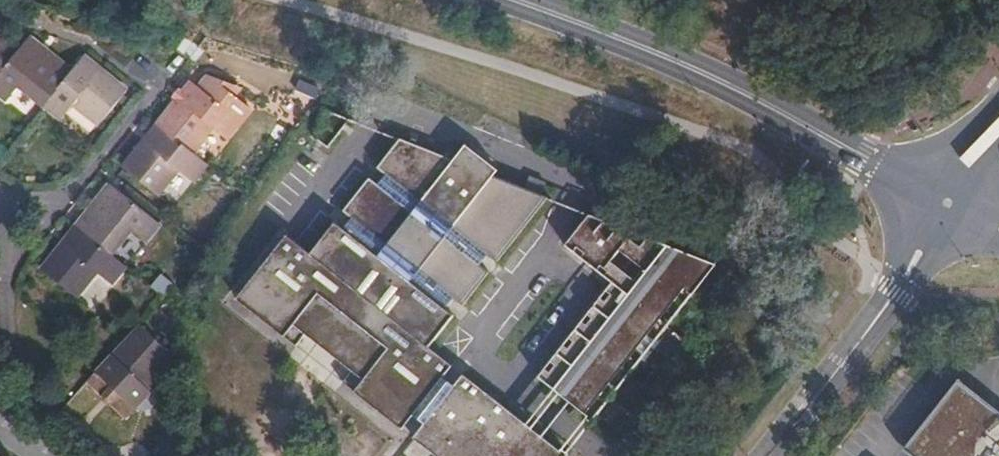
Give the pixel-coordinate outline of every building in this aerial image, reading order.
[(0,75),(0,96),(7,102),(19,88),(44,107),(71,73),(28,40),(17,54),(0,75)] [(17,54),(0,40),(0,75),(17,54)] [(83,58),(71,73),(44,107),(62,121),(76,106),(100,126),(126,93),(83,58)] [(192,85),(159,127),(192,153),(210,129),(225,141),(240,123),(192,85)] [(192,183),(207,165),(192,153),(159,127),(125,170),(157,196),(177,171),(192,183)] [(456,389),(444,379),(422,362),(456,319),(448,311),(455,302),(464,308),(490,274),(482,267),(489,258),(498,265),(549,200),(495,177),(499,173),(489,165),(483,174),(469,163),(476,154),(466,147),(454,162),(400,140),(378,169),(387,177),(380,187),(370,180),(344,213),(353,220),(345,231),(335,224),(302,267),(278,249),(249,286),(272,305),(260,320),(296,347),(306,337),(352,373),(344,384),(379,412),(391,399),(406,410),(414,416),(426,426),(432,430),(435,434),(438,437),(439,448),(441,455),(567,455),(568,455),(563,451),(561,453),(489,397),(480,407),(456,389)] [(110,186),(77,228),(110,255),(129,230),(144,243),(158,224),(110,186)] [(605,224),(592,218),(570,245),(582,255),(586,252),(597,260),(600,257),(613,267),(622,256),(645,274),(637,284),(629,278),(545,385),(587,419),(586,421),(592,426),(605,412),(596,404),(613,382),(622,388),(641,365),(634,358),(651,336),(659,342),(679,317),(671,310),(688,288),(696,294),(705,283),(703,263),(649,240),(641,250),(630,241),(634,236),(620,229),(617,233),(615,230),(611,226),(606,226),(605,224)] [(110,255),(77,228),(76,229),(42,272),(76,298),(96,273),(111,285),(125,267),(110,255)] [(162,273),(152,287),(166,297),(176,283),(162,273)] [(97,371),(86,382),(102,398),(112,388),(135,409),(151,392),(136,378),(163,349),(138,325),(97,371)] [(959,379),(905,452),(910,455),(998,455),(998,411),(959,379)]
